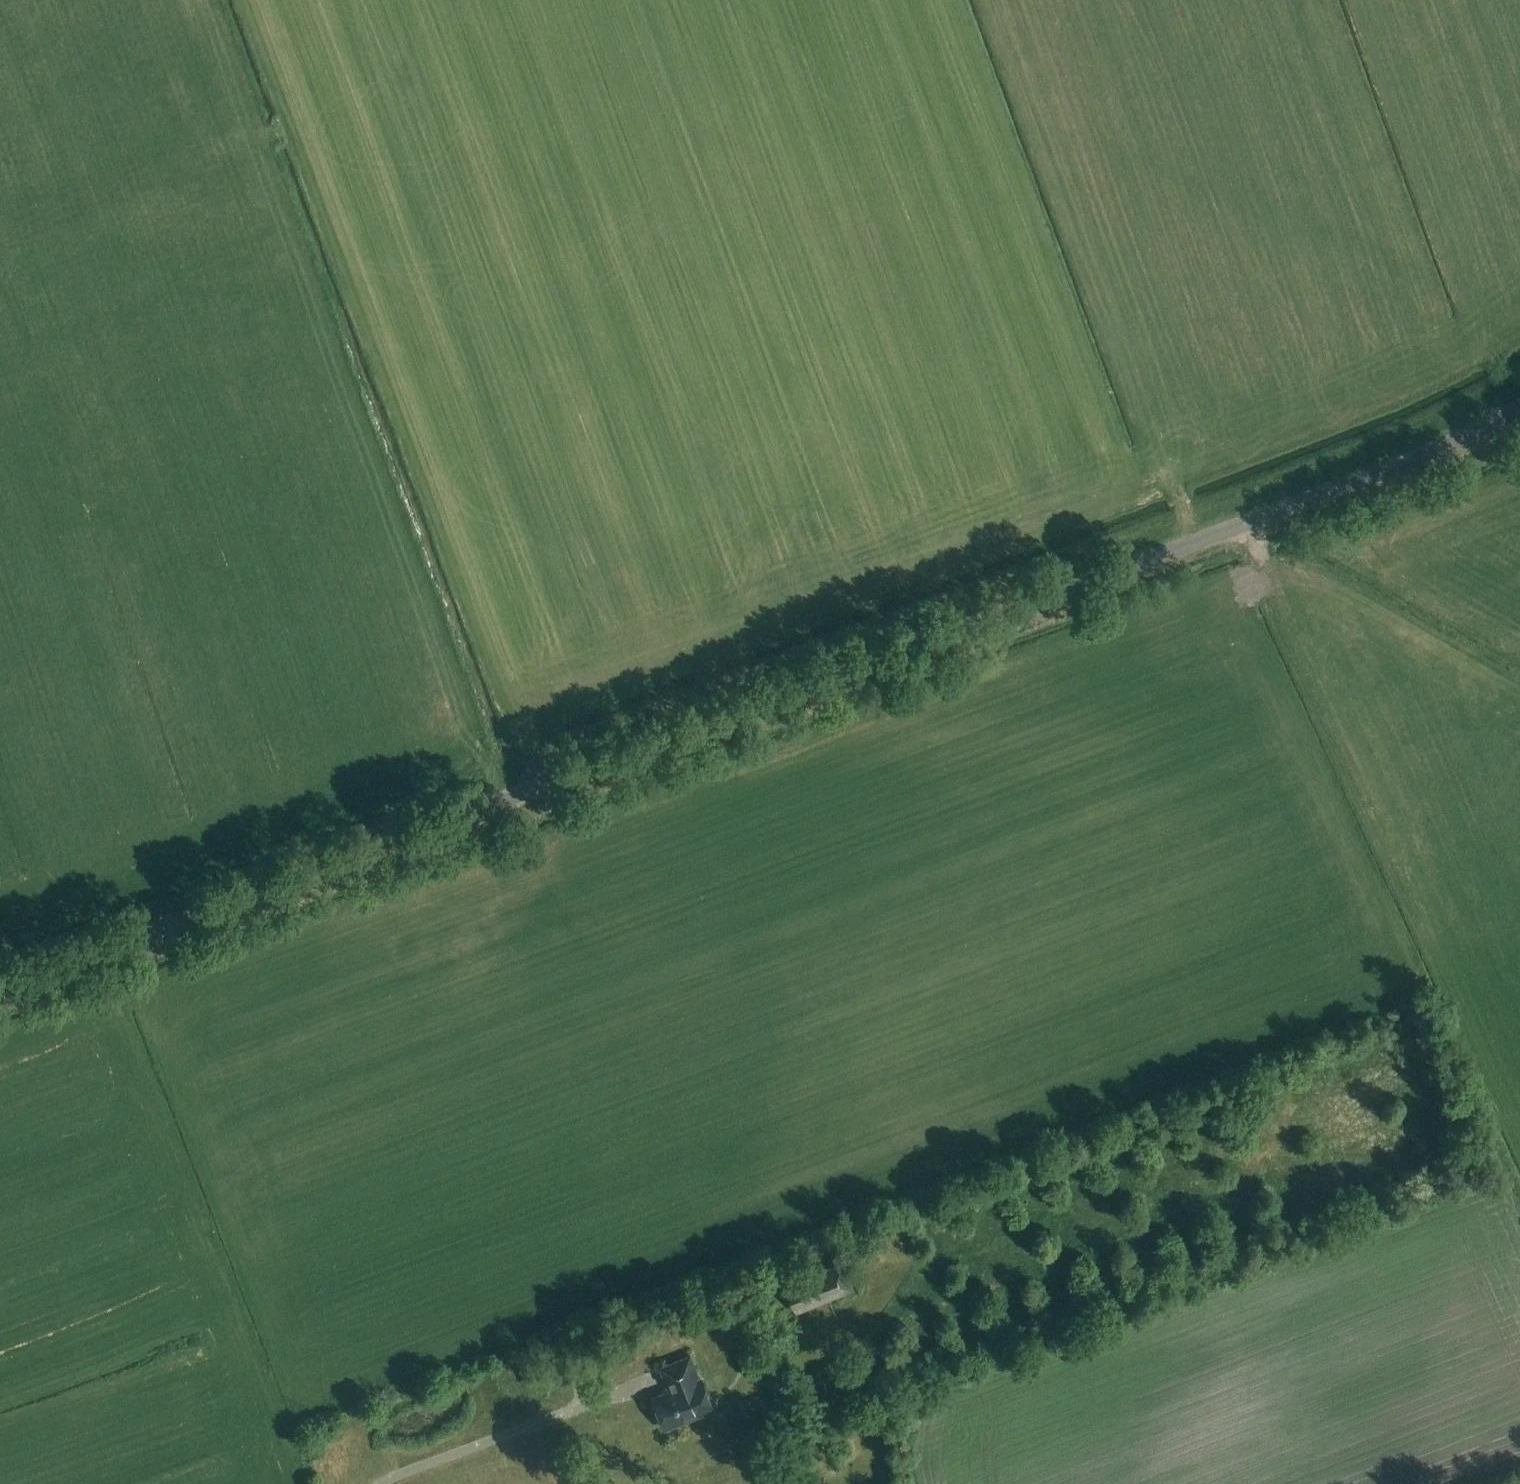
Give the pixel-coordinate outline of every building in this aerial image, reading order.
[(786,1286),(796,1312),(852,1289),(842,1263),(786,1286)] [(652,1398),(665,1429),(713,1410),(700,1379),(699,1380),(690,1356),(660,1368),(669,1391),(652,1398)]
